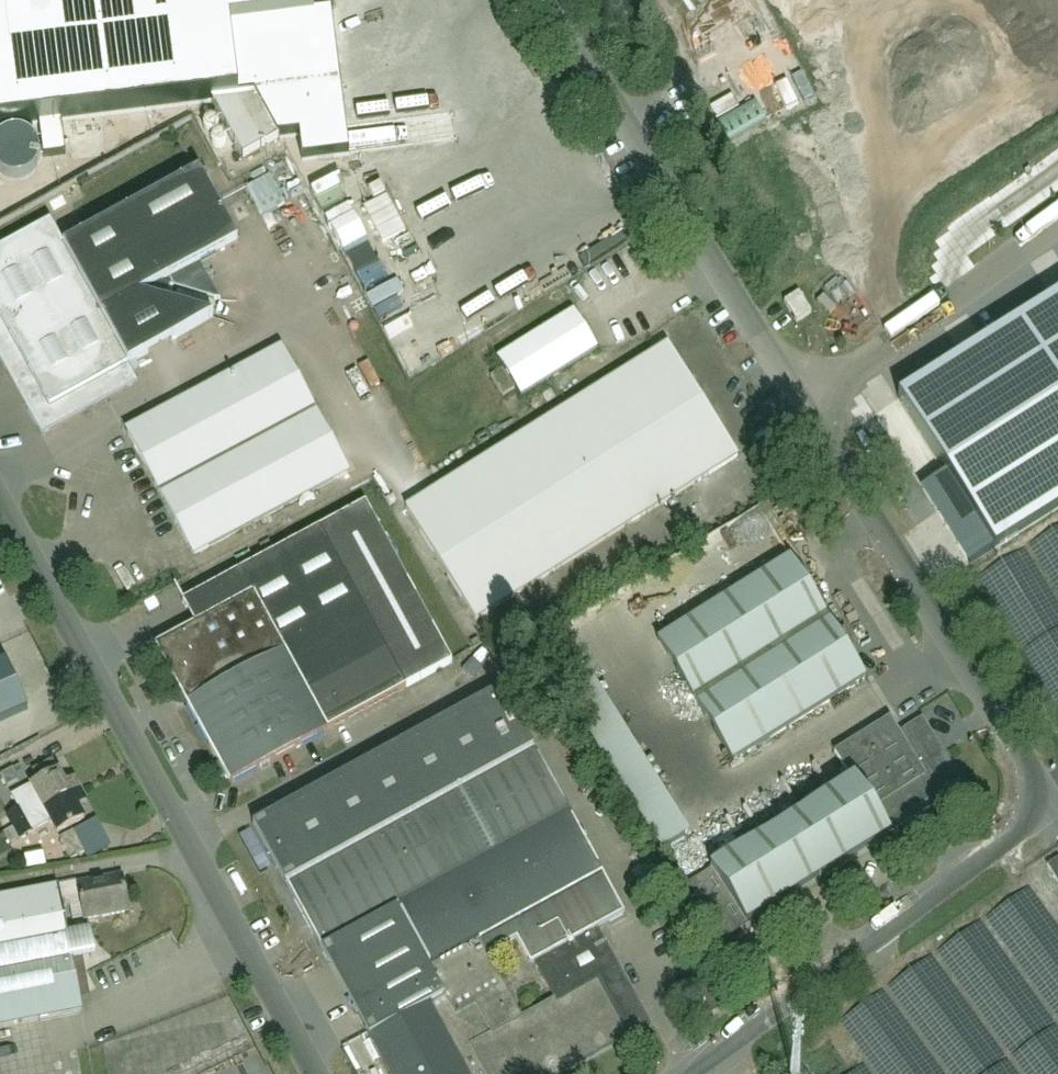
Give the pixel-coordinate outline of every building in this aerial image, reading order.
[(39,124),(44,157),(66,154),(62,121),(212,102),(210,98),(246,78),(280,139),(279,139),(299,136),(302,161),(350,155),(332,13),(314,15),(312,0),(0,0),(0,129),(39,124)] [(432,60),(429,53),(421,57),(426,63),(432,60)] [(212,102),(243,159),(279,139),(280,139),(246,78),(210,98),(212,102)] [(217,121),(213,117),(206,117),(202,124),(204,131),(211,134),(217,131),(219,126),(217,121)] [(226,138),(221,134),(214,134),(210,140),(212,148),(219,151),(225,148),(227,143),(226,138)] [(50,193),(77,180),(70,165),(43,178),(50,193)] [(0,305),(0,359),(42,435),(137,382),(128,364),(212,318),(138,296),(161,284),(215,299),(221,299),(200,263),(237,242),(199,172),(63,247),(2,280),(12,298),(0,305)] [(275,178),(252,189),(267,220),(290,209),(275,178)] [(26,190),(5,200),(11,213),(32,204),(26,190)] [(12,298),(2,280),(63,247),(50,223),(0,250),(0,305),(12,298)] [(785,303),(797,323),(812,314),(799,294),(785,303)] [(898,398),(994,550),(1057,509),(1057,297),(898,398)] [(497,359),(504,370),(520,396),(596,349),(573,312),(497,359)] [(476,622),(737,457),(666,344),(405,510),(476,622)] [(128,431),(177,524),(194,555),(348,472),(282,348),(128,431)] [(231,783),(451,662),(364,503),(183,602),(195,624),(155,645),(177,685),(174,700),(188,704),(220,763),(209,769),(216,781),(227,775),(231,783)] [(864,678),(829,622),(788,558),(657,641),(733,761),(864,678)] [(0,665),(0,723),(28,710),(6,662),(0,665)] [(597,930),(626,915),(535,749),(501,688),(253,824),(286,885),(321,948),(370,1036),(391,1073),(561,1073),(650,1026),(597,930)] [(854,783),(690,886),(724,941),(890,838),(887,834),(940,800),(937,796),(961,781),(923,721),(900,736),(890,720),(836,754),(854,783)] [(602,739),(656,844),(685,829),(631,725),(602,739)] [(13,828),(81,791),(75,779),(66,784),(58,771),(57,771),(51,761),(33,771),(39,781),(30,786),(37,799),(7,816),(13,828)] [(81,791),(13,828),(19,837),(49,821),(56,834),(85,819),(78,806),(87,801),(81,791)] [(72,860),(86,852),(74,831),(60,838),(72,860)] [(1047,866),(1057,883),(1057,859),(1047,866)] [(58,894),(61,909),(81,905),(84,920),(129,911),(122,876),(77,884),(79,890),(58,894)] [(58,894),(57,888),(0,899),(0,1027),(81,1011),(61,909),(58,894)] [(717,1009),(703,990),(702,989),(688,999),(703,1020),(717,1009)]
